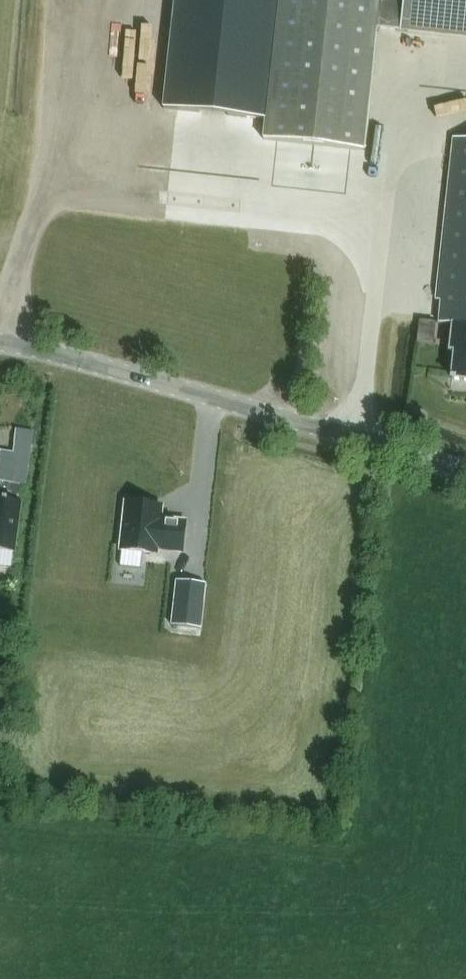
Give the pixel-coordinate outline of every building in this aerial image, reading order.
[(163,106),(267,117),(279,0),(174,0),(163,106)] [(267,117),(265,139),(364,150),(377,29),(465,38),(465,0),(279,0),(267,117)] [(456,137),(439,299),(443,300),(441,322),(453,323),(450,351),(456,351),(453,379),(465,381),(465,139),(456,137)] [(35,430),(18,428),(15,451),(1,450),(0,460),(0,480),(28,484),(35,430)] [(14,551),(16,551),(23,502),(8,500),(8,498),(4,497),(4,499),(0,499),(0,549),(14,551)] [(127,501),(122,549),(142,551),(156,553),(157,547),(183,550),(186,522),(160,519),(161,505),(127,501)] [(11,567),(14,551),(0,549),(0,565),(11,567)] [(122,549),(121,565),(140,567),(142,551),(122,549)] [(175,581),(170,624),(201,627),(206,584),(175,581)]
